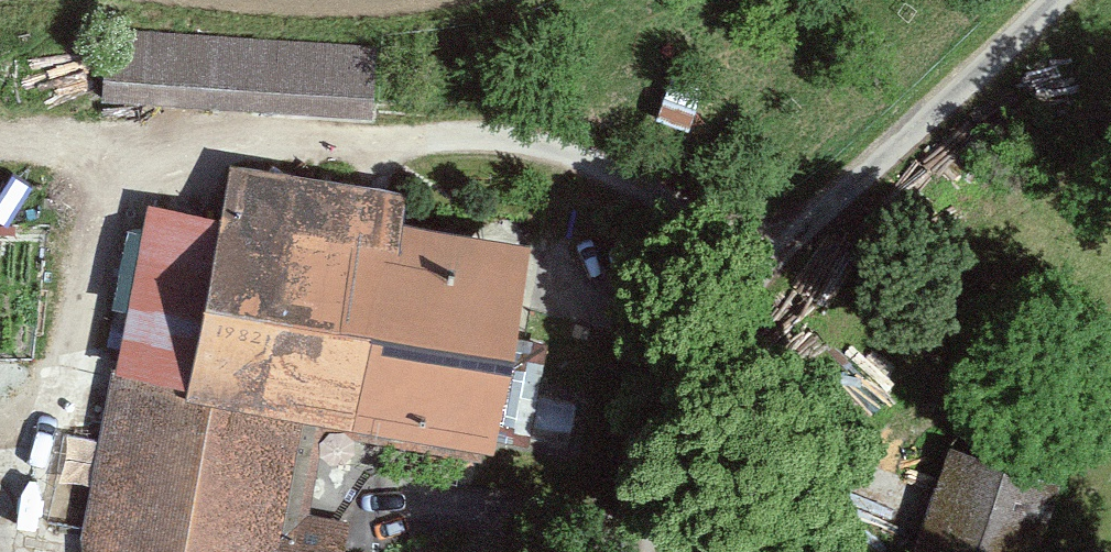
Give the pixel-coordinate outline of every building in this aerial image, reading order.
[(389,53),(112,39),(108,115),(385,129),(389,53)] [(153,216),(92,551),(350,551),(354,532),(310,524),(327,433),(503,465),(542,253),(413,230),(418,207),(242,175),(232,230),(153,216)] [(962,459),(934,551),(1045,551),(1064,490),(962,459)]
